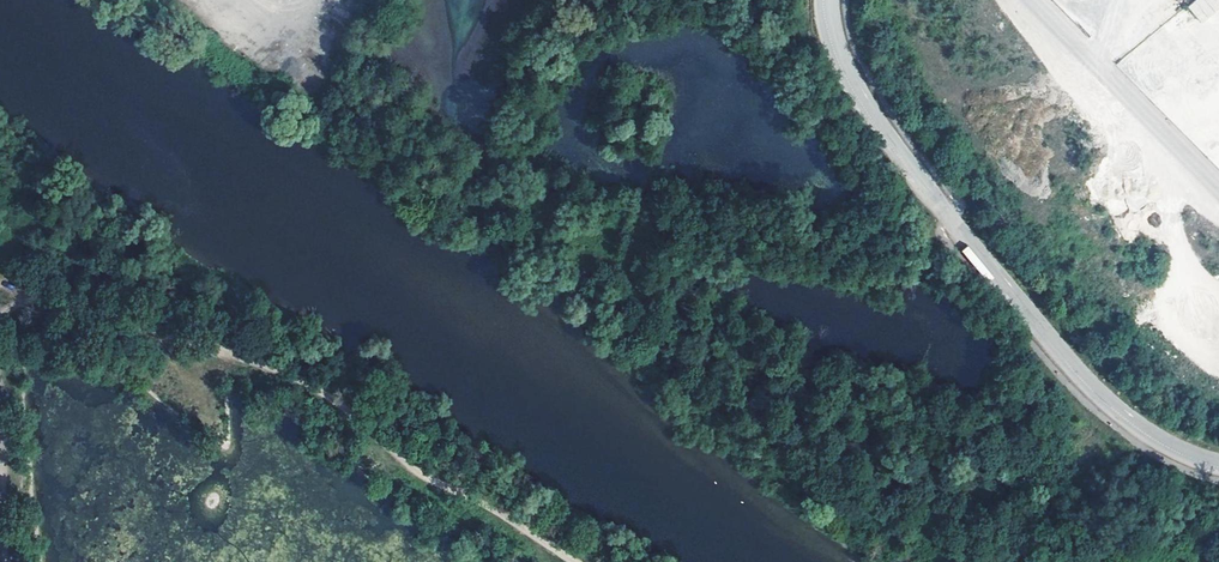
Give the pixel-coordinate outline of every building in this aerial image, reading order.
[(1201,22),(1218,8),(1218,3),(1216,0),(1196,0),(1188,6),(1201,22)]
